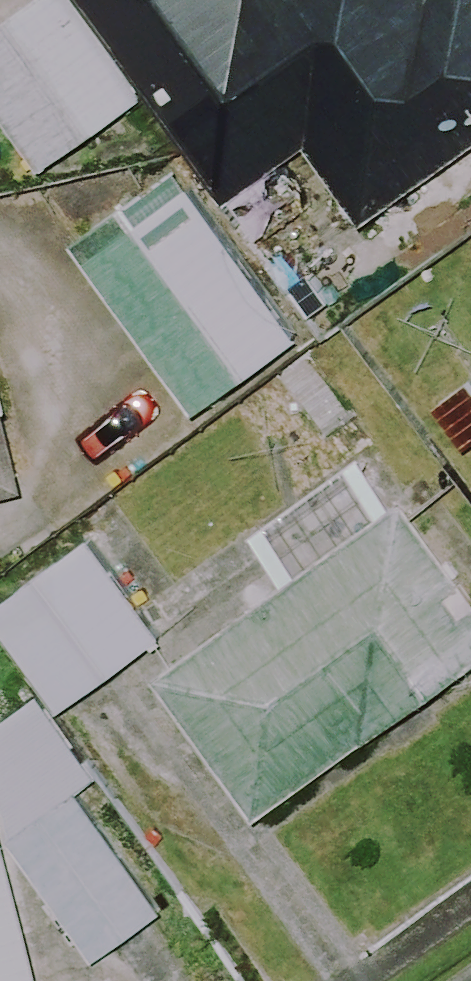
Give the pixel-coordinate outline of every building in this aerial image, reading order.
[(0,21),(0,89),(52,161),(151,90),(86,0),(29,0),(0,21)] [(245,189),(322,134),(377,211),(470,144),(470,0),(109,0),(245,189)] [(309,328),(189,158),(83,233),(203,402),(309,328)] [(41,480),(0,311),(0,490),(41,480)] [(372,445),(260,524),(296,573),(169,663),(271,806),(470,664),(470,562),(417,487),(408,494),(372,445)] [(99,529),(0,599),(0,600),(72,700),(172,630),(99,529)] [(0,756),(0,980),(59,980),(0,756)] [(185,894),(100,775),(20,832),(105,951),(185,894)]
